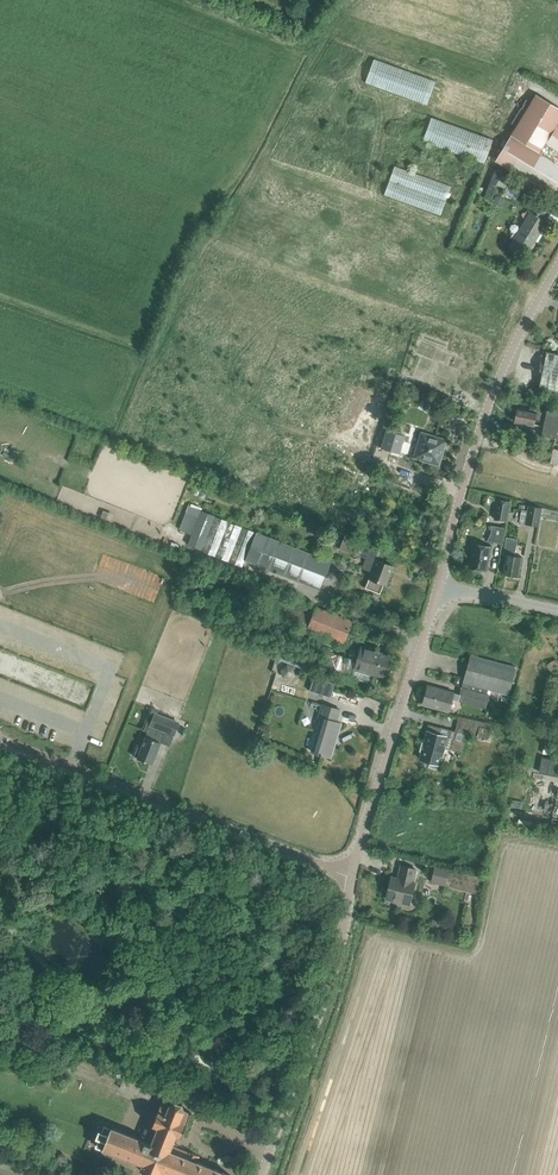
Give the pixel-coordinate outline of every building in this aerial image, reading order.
[(374,59),(365,83),(427,105),(435,81),(374,59)] [(557,125),(557,123),(557,108),(536,94),(511,135),(511,136),(495,161),(551,196),(557,184),(557,126),(557,125)] [(431,118),(423,141),(484,164),(493,140),(431,118)] [(395,166),(384,195),(440,215),(451,186),(395,166)] [(502,200),(500,196),(495,198),(493,204),(500,207),(502,200)] [(527,211),(529,212),(509,246),(519,253),(523,246),(529,250),(547,222),(542,219),(546,211),(532,203),(527,211)] [(546,352),(539,388),(557,392),(557,354),(546,352)] [(535,418),(545,419),(546,414),(539,412),(539,411),(530,409),(529,411),(517,408),(515,421),(533,426),(535,418)] [(547,410),(546,414),(545,419),(541,436),(557,439),(557,412),(547,410)] [(314,429),(321,432),(328,435),(334,416),(320,411),(314,429)] [(387,431),(382,448),(399,453),(404,436),(387,431)] [(414,458),(438,465),(446,440),(422,433),(414,458)] [(190,494),(204,499),(210,485),(196,480),(190,494)] [(510,502),(507,502),(497,500),(494,519),(506,521),(510,502)] [(527,511),(524,524),(539,527),(542,508),(528,506),(527,506),(527,511)] [(187,545),(202,551),(243,568),(246,561),(256,532),(216,516),(201,510),(198,518),(191,535),(187,545)] [(198,518),(185,513),(179,531),(191,535),(198,518)] [(487,541),(501,544),(504,527),(490,525),(487,541)] [(256,532),(246,561),(321,590),(332,562),(256,532)] [(346,534),(340,549),(350,553),(356,538),(346,534)] [(507,554),(503,574),(517,576),(519,567),(522,568),(524,558),(522,557),(515,556),(517,540),(506,538),(505,543),(503,554),(507,554)] [(470,567),(486,571),(490,547),(474,544),(470,567)] [(379,592),(384,583),(387,584),(394,566),(377,560),(381,552),(370,548),(362,568),(370,572),(369,577),(366,587),(379,592)] [(271,618),(306,630),(344,644),(352,621),(315,606),(280,592),(271,618)] [(368,683),(371,673),(382,676),(388,658),(381,656),(382,654),(360,647),(356,660),(338,655),(327,652),(322,668),(353,678),(368,683)] [(470,655),(460,690),(489,698),(490,695),(487,694),(488,690),(509,696),(516,667),(470,655)] [(294,667),(287,665),(282,669),(283,676),(290,679),(295,674),(294,667)] [(335,683),(314,676),(309,691),(330,698),(335,683)] [(449,712),(452,700),(486,709),(489,698),(460,690),(459,694),(454,693),(428,686),(423,704),(449,712)] [(319,720),(310,751),(331,758),(341,724),(337,722),(341,710),(321,704),(317,719),(319,720)] [(137,759),(151,764),(153,765),(161,743),(164,732),(170,735),(177,717),(157,709),(145,736),(146,737),(142,747),(137,745),(133,755),(138,757),(137,759)] [(491,741),(493,728),(473,724),(470,737),(491,741)] [(438,735),(427,732),(420,759),(439,764),(448,731),(440,728),(438,735)] [(540,772),(557,776),(557,761),(543,758),(540,772)] [(402,864),(399,876),(393,875),(388,896),(411,901),(416,881),(414,880),(417,867),(402,864)] [(432,879),(478,890),(481,877),(435,866),(432,879)] [(444,924),(432,921),(430,930),(448,934),(449,926),(444,925),(444,924)] [(150,1003),(154,1000),(155,996),(154,992),(152,989),(149,987),(144,987),(140,990),(138,995),(139,999),(142,1002),(146,1004),(150,1003)] [(111,1128),(104,1125),(95,1148),(102,1150),(137,1164),(138,1162),(143,1164),(140,1171),(150,1174),(229,1174),(195,1161),(197,1155),(189,1152),(189,1154),(172,1147),(177,1135),(181,1137),(192,1113),(185,1110),(182,1104),(175,1101),(169,1105),(162,1101),(152,1125),(157,1128),(151,1144),(111,1128)]
